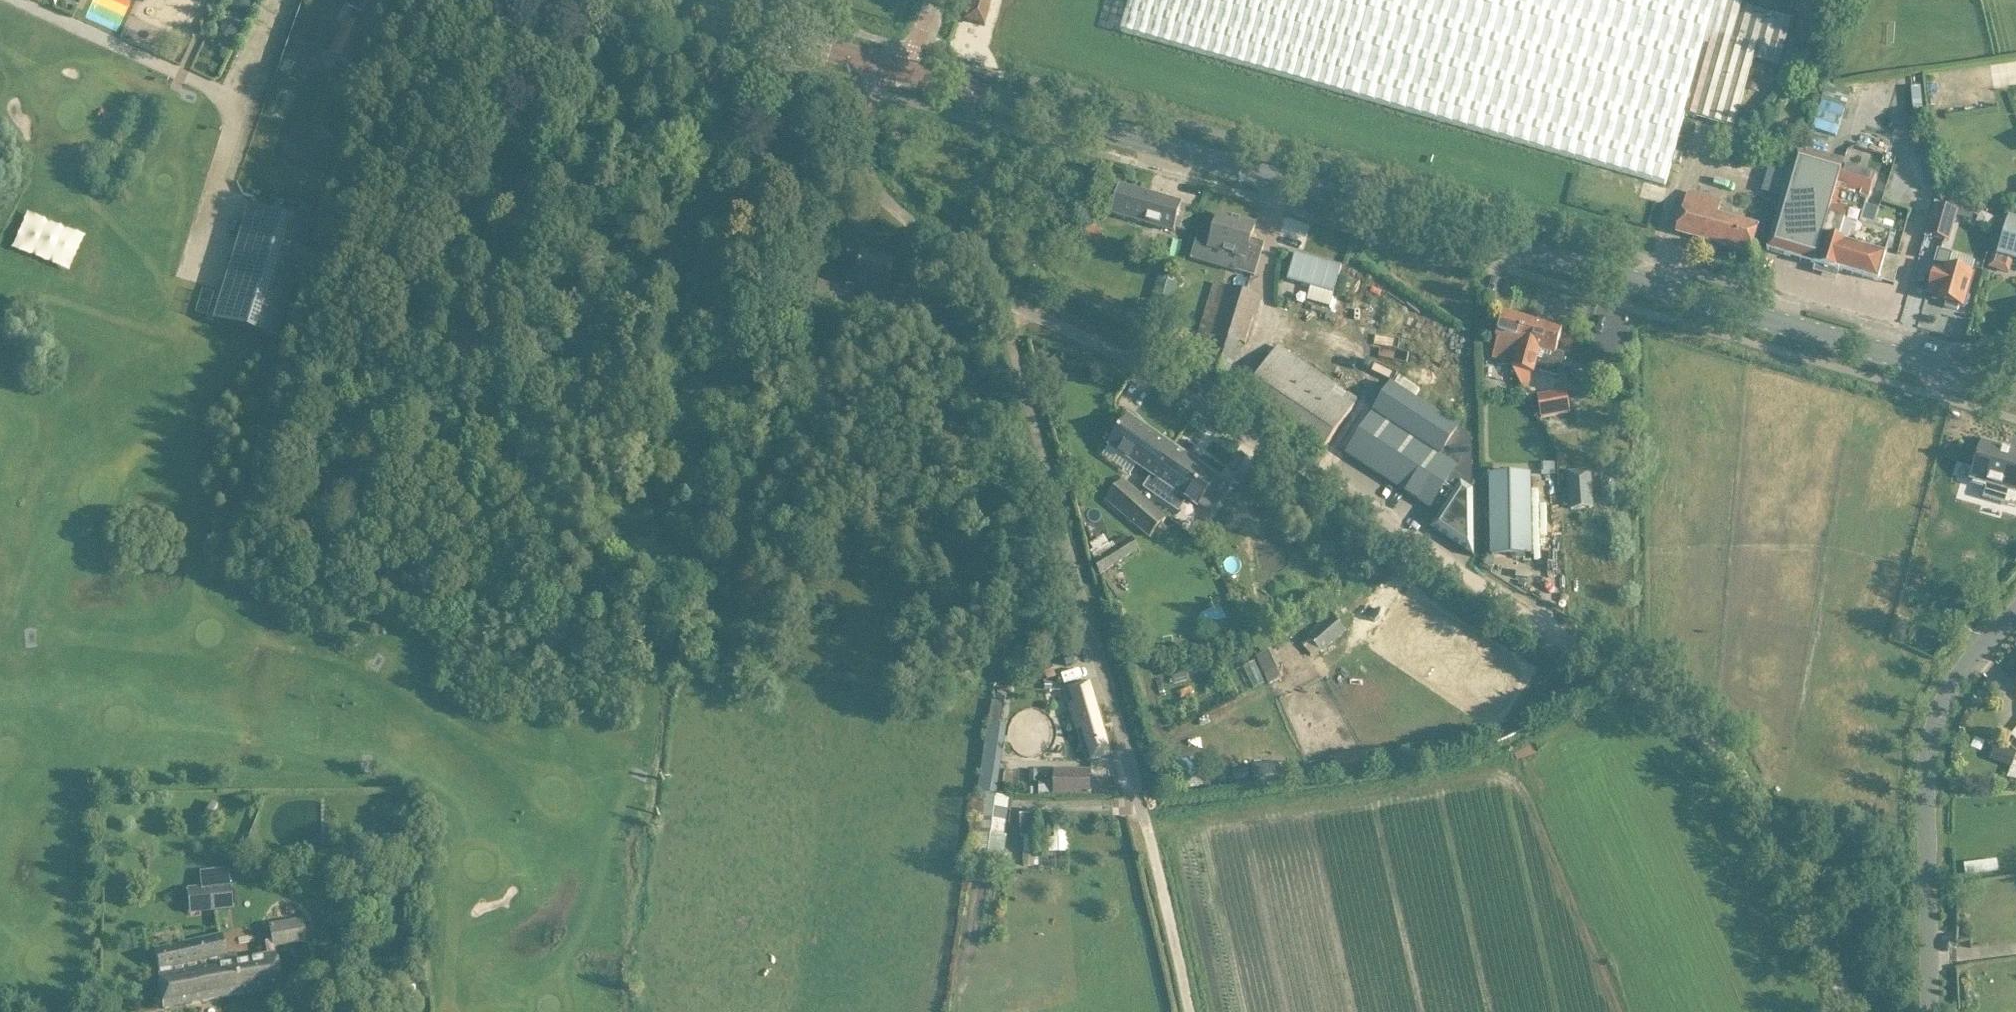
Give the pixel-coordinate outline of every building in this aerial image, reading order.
[(362,12),(368,0),(334,0),(362,12)] [(985,26),(993,0),(974,0),(967,21),(985,26)] [(1121,32),(1665,184),(1684,115),(1734,129),(1737,118),(1753,62),(1778,69),(1791,22),(1741,8),(1743,0),(1130,0),(1121,32)] [(355,66),(370,32),(347,22),(332,56),(340,59),(353,66),(355,66)] [(1981,85),(2015,82),(2015,65),(1979,68),(1981,85)] [(1790,171),(1771,229),(1765,250),(1815,265),(1839,272),(1840,271),(1878,282),(1886,255),(1893,231),(1862,221),(1876,175),(1797,150),(1790,171)] [(1104,214),(1174,233),(1175,232),(1186,235),(1193,209),(1195,210),(1195,209),(1182,205),(1120,187),(1119,188),(1105,183),(1105,184),(1111,186),(1104,214)] [(1751,254),(1758,226),(1717,214),(1721,202),(1687,193),(1676,233),(1751,254)] [(1940,197),(1937,206),(1957,211),(1956,215),(1971,220),(1972,216),(1975,207),(1940,197)] [(1956,215),(1957,211),(1937,206),(1928,236),(1948,242),(1956,215)] [(280,342),(313,228),(248,209),(215,324),(280,342)] [(1240,257),(1237,267),(1254,272),(1257,261),(1259,261),(1264,244),(1251,241),(1255,226),(1219,216),(1210,249),(1240,257)] [(2010,217),(2009,217),(1997,255),(1998,256),(1998,255),(2015,261),(2015,219),(2010,217)] [(1963,308),(1973,274),(1948,266),(1951,255),(1939,252),(1928,292),(1939,295),(1938,299),(1936,299),(1935,300),(1946,303),(1946,307),(1958,311),(1960,307),(1963,308)] [(1155,269),(1169,273),(1174,257),(1159,253),(1155,269)] [(1295,253),(1287,281),(1311,288),(1334,295),(1342,266),(1295,253)] [(1158,276),(1145,321),(1165,327),(1178,282),(1158,276)] [(1251,328),(1259,299),(1227,289),(1221,307),(1210,303),(1200,333),(1245,347),(1251,328)] [(1513,368),(1517,376),(1533,321),(1503,313),(1496,338),(1498,339),(1493,358),(1512,363),(1511,367),(1513,368)] [(1533,321),(1517,376),(1523,387),(1528,389),(1532,373),(1534,373),(1535,370),(1557,376),(1563,356),(1556,354),(1563,330),(1533,321)] [(1245,396),(1247,397),(1325,449),(1358,401),(1278,347),(1245,396)] [(1431,529),(1474,557),(1472,489),(1472,437),(1392,385),(1347,454),(1441,514),(1431,529)] [(1541,418),(1571,413),(1567,391),(1537,397),(1541,418)] [(1129,417),(1109,446),(1152,476),(1145,487),(1180,512),(1188,501),(1198,507),(1218,478),(1208,471),(1129,417)] [(1970,480),(1974,481),(1973,484),(1987,488),(1984,498),(2005,504),(2008,491),(2015,493),(2015,454),(2010,453),(2011,451),(2010,450),(2009,452),(1996,449),(1997,446),(1986,443),(1985,446),(1981,444),(1970,480)] [(1614,468),(1605,468),(1605,478),(1615,477),(1614,468)] [(1568,472),(1570,511),(1594,509),(1591,470),(1568,472)] [(1532,556),(1531,475),(1489,476),(1491,557),(1532,556)] [(1106,500),(1150,537),(1167,518),(1123,481),(1106,500)] [(1093,563),(1101,574),(1139,549),(1132,538),(1093,563)] [(1308,636),(1322,652),(1346,631),(1331,616),(1308,636)] [(1266,676),(1281,669),(1271,650),(1257,657),(1266,676)] [(1066,691),(1088,761),(1112,754),(1091,684),(1066,691)] [(989,723),(980,778),(1001,781),(1010,726),(989,723)] [(1253,764),(1256,787),(1283,784),(1280,761),(1253,764)] [(1246,769),(1233,773),(1237,789),(1250,785),(1246,769)] [(1053,794),(1089,796),(1090,771),(1054,770),(1053,794)] [(975,834),(977,834),(972,866),(1003,870),(1008,837),(1003,836),(1005,816),(1001,816),(1002,811),(1005,811),(1006,798),(981,794),(975,834)] [(1019,816),(1020,835),(1033,835),(1032,816),(1019,816)] [(1067,839),(1050,839),(1050,852),(1068,852),(1067,839)] [(189,888),(192,913),(231,908),(228,883),(189,888)] [(221,965),(226,997),(280,988),(274,955),(273,948),(306,943),(302,921),(268,926),(271,942),(265,943),(267,956),(236,962),(235,953),(223,955),(223,957),(224,958),(220,959),(221,965)] [(154,951),(159,976),(157,976),(159,989),(163,1009),(226,997),(221,965),(220,959),(224,958),(223,957),(223,955),(219,937),(197,942),(196,941),(154,951)]
